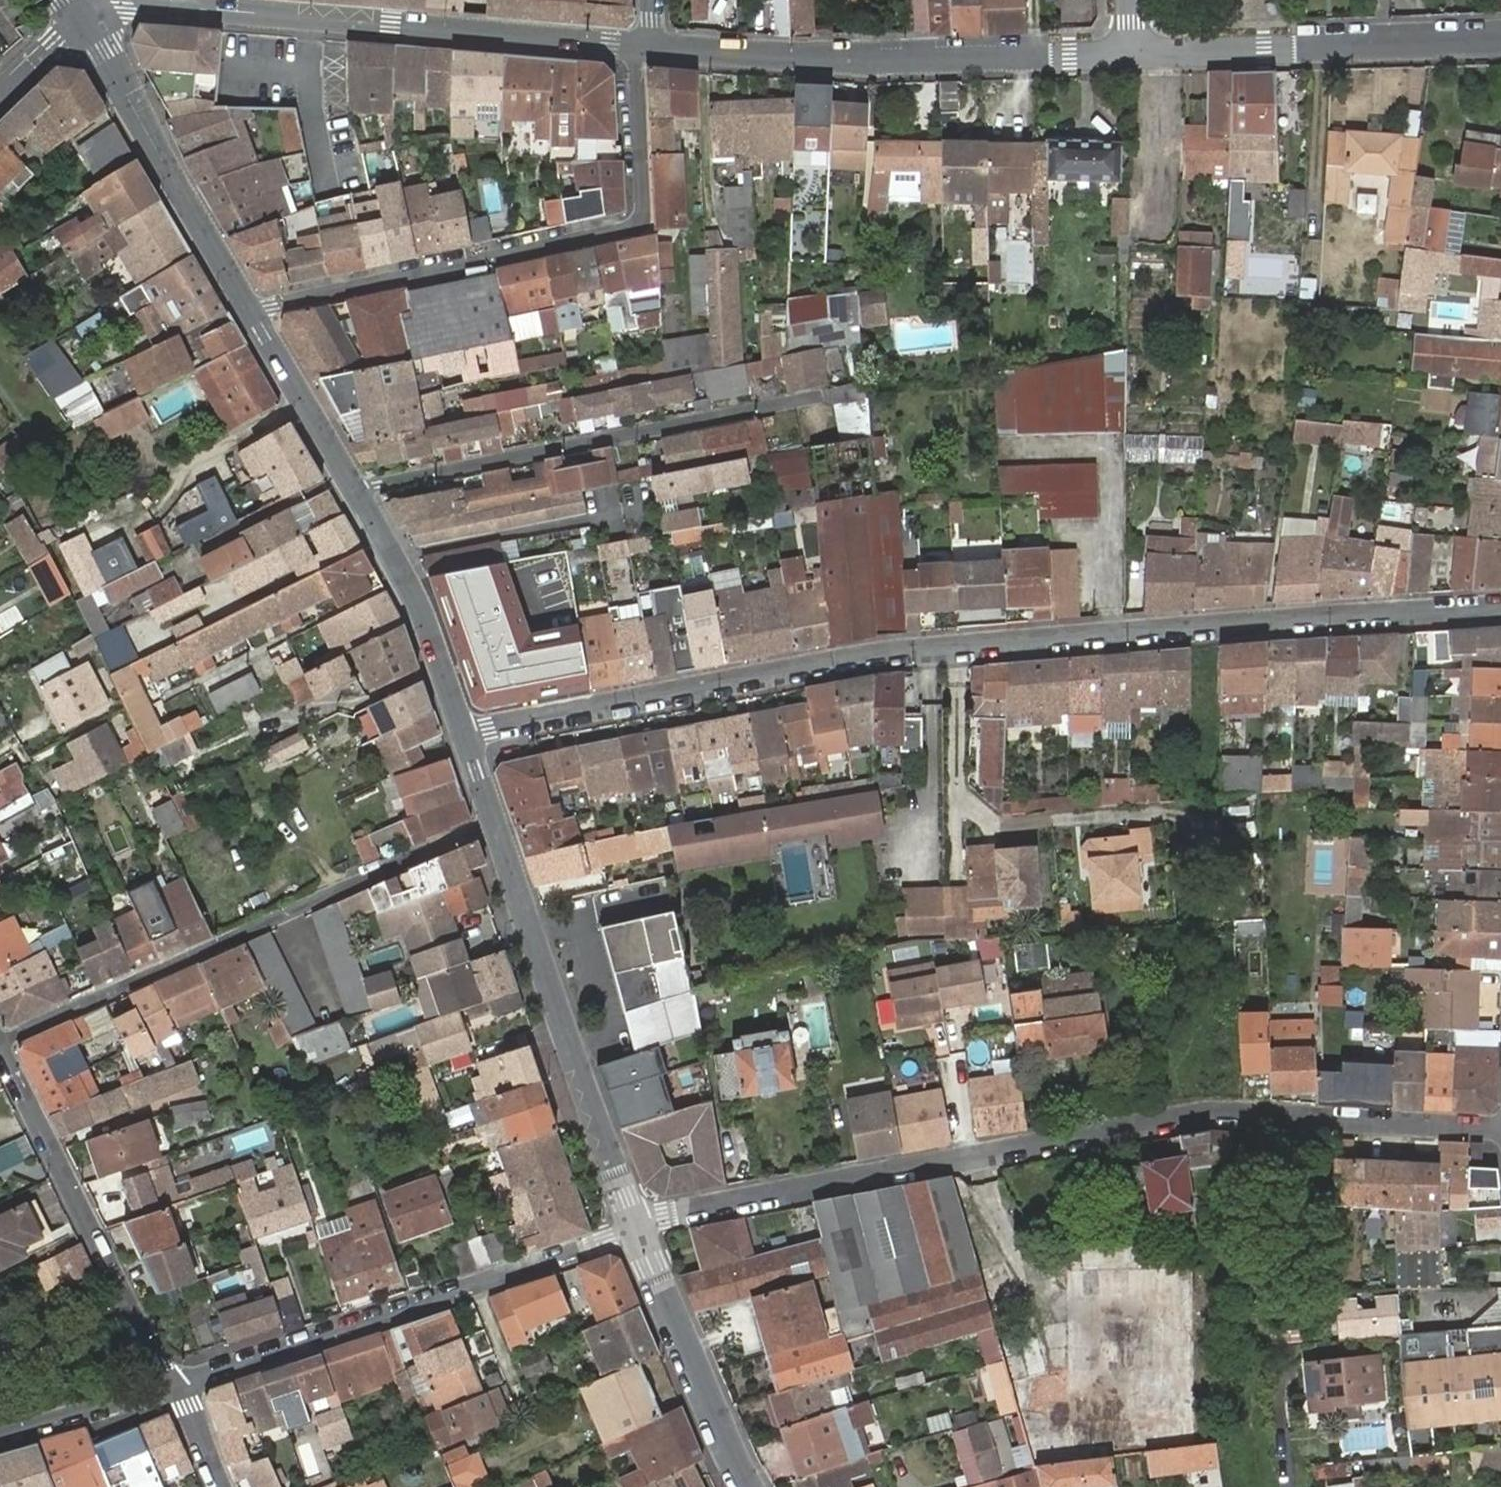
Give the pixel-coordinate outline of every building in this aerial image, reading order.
[(464,11),(465,0),(345,0),(464,11)] [(486,13),(584,22),(584,0),(486,0),(486,13)] [(584,22),(625,26),(632,19),(631,0),(584,0),(584,22)] [(691,14),(706,14),(705,0),(691,0),(691,14)] [(792,34),(790,0),(774,0),(776,34),(792,34)] [(811,34),(810,0),(790,0),(792,34),(811,34)] [(930,32),(953,32),(952,0),(929,0),(930,32)] [(953,32),(982,31),(982,0),(952,0),(953,32)] [(1027,30),(1025,0),(982,0),(982,31),(1027,30)] [(1492,14),(1500,14),(1500,0),(1493,0),(1492,14)] [(165,108),(171,120),(198,118),(196,109),(196,102),(195,75),(217,76),(220,32),(142,26),(133,45),(146,71),(154,84),(152,89),(159,107),(165,108)] [(395,99),(394,46),(348,42),(349,77),(350,101),(395,99)] [(427,98),(426,48),(394,46),(395,99),(416,98),(416,120),(417,125),(427,125),(427,98)] [(453,105),(453,51),(426,48),(427,98),(445,99),(445,105),(453,105)] [(503,55),(453,51),(453,105),(453,136),(475,137),(476,116),(502,117),(503,55)] [(536,58),(503,55),(502,117),(501,133),(511,134),(512,116),(537,116),(537,155),(551,154),(554,60),(536,58)] [(603,64),(554,60),(551,154),(553,164),(624,161),(623,145),(617,145),(614,75),(603,64)] [(106,108),(84,72),(57,67),(0,122),(0,139),(18,158),(25,152),(13,140),(17,137),(21,141),(33,131),(46,152),(106,108)] [(698,71),(649,67),(655,227),(678,225),(671,126),(679,127),(700,126),(698,71)] [(1231,74),(1209,75),(1207,129),(1207,139),(1191,138),(1189,166),(1188,177),(1208,179),(1209,168),(1228,168),(1229,139),(1231,74)] [(832,81),(813,81),(812,100),(795,99),(795,101),(794,150),(830,151),(832,102),(832,81)] [(957,82),(939,82),(940,114),(957,114),(957,82)] [(396,110),(395,99),(350,101),(353,113),(385,110),(396,110)] [(750,101),(710,102),(712,156),(737,155),(738,170),(745,171),(746,188),(754,188),(754,180),(750,103),(750,101)] [(795,101),(750,103),(754,180),(766,180),(765,162),(782,161),(783,179),(793,179),(794,150),(795,101)] [(886,101),(870,102),(870,105),(869,129),(886,129),(886,101)] [(196,109),(198,118),(228,116),(226,112),(214,109),(214,104),(196,102),(196,109)] [(870,105),(832,102),(830,151),(829,166),(868,169),(869,129),(870,105)] [(302,133),(297,109),(280,111),(290,151),(306,147),(302,133)] [(396,139),(396,110),(385,110),(385,126),(385,140),(363,144),(365,153),(371,152),(396,147),(396,139)] [(258,159),(264,157),(268,154),(249,114),(228,116),(234,127),(242,124),(258,159)] [(186,166),(197,186),(266,163),(264,157),(258,159),(242,124),(234,127),(228,116),(198,118),(171,120),(165,121),(186,166)] [(101,181),(136,160),(115,124),(79,148),(101,181)] [(671,126),(678,225),(686,224),(679,127),(671,126)] [(1207,129),(1185,129),(1185,138),(1191,138),(1207,139),(1207,129)] [(1465,132),(1464,144),(1500,149),(1500,136),(1465,132)] [(1346,137),(1328,135),(1324,205),(1346,206),(1348,173),(1393,176),(1384,242),(1388,242),(1387,252),(1405,255),(1406,249),(1411,207),(1415,179),(1417,163),(1420,143),(1400,141),(1401,137),(1347,134),(1346,137)] [(1185,138),(1182,166),(1189,166),(1191,138),(1185,138)] [(1228,168),(1228,181),(1229,180),(1245,181),(1277,182),(1276,138),(1229,139),(1228,168)] [(18,158),(0,139),(0,190),(19,171),(27,181),(34,174),(18,158)] [(933,144),(875,142),(875,169),(871,203),(881,205),(889,205),(890,200),(892,185),(892,183),(894,171),(905,171),(922,171),(921,186),(921,201),(942,202),(941,144),(933,144)] [(1046,146),(1031,145),(1031,147),(1032,192),(1032,207),(1032,246),(1046,246),(1046,181),(1118,184),(1120,145),(1046,143),(1046,146)] [(986,192),(986,146),(941,144),(942,202),(975,203),(975,229),(987,229),(987,225),(987,207),(986,192)] [(1464,144),(1462,169),(1456,168),(1455,183),(1500,190),(1498,198),(1500,199),(1500,149),(1464,144)] [(1031,147),(986,146),(986,192),(1032,192),(1031,147)] [(95,207),(147,178),(136,160),(101,181),(84,190),(93,206),(94,206),(95,207)] [(197,186),(213,213),(280,191),(289,188),(278,160),(266,163),(197,186)] [(624,161),(553,164),(556,176),(573,175),(580,200),(562,203),(567,224),(626,211),(624,161)] [(1228,181),(1228,168),(1209,168),(1208,179),(1208,188),(1227,189),(1228,181)] [(6,201),(27,181),(19,171),(0,190),(0,195),(6,201)] [(892,183),(892,185),(921,186),(922,171),(905,171),(894,171),(892,183)] [(72,255),(161,202),(147,178),(95,207),(94,206),(93,206),(73,219),(44,236),(55,254),(64,248),(69,256),(72,255)] [(1411,207),(1428,209),(1432,180),(1415,179),(1411,207)] [(1229,180),(1225,241),(1248,243),(1251,203),(1243,202),(1245,181),(1229,180)] [(467,226),(462,193),(439,197),(436,182),(428,183),(429,186),(441,251),(471,245),(467,226)] [(393,262),(414,257),(403,192),(402,183),(378,188),(380,200),(393,262)] [(414,257),(441,251),(429,186),(403,192),(414,257)] [(755,205),(754,188),(746,188),(728,189),(728,207),(755,205)] [(213,213),(229,240),(279,222),(290,218),(280,191),(213,213)] [(1289,191),(1288,217),(1304,218),(1305,192),(1289,191)] [(1032,192),(986,192),(987,207),(1004,207),(1032,207),(1032,192)] [(1113,196),(1113,233),(1132,234),(1133,197),(1113,196)] [(776,212),(793,212),(793,199),(777,198),(776,212)] [(354,205),(367,267),(393,262),(380,200),(354,205)] [(143,286),(192,256),(161,202),(72,255),(87,282),(105,272),(100,262),(108,258),(112,267),(120,280),(133,273),(142,286),(143,286)] [(321,234),(330,275),(367,267),(354,205),(346,206),(348,214),(322,221),(318,222),(321,234)] [(750,259),(758,259),(755,205),(728,207),(729,237),(736,236),(737,246),(750,246),(750,259)] [(987,207),(987,225),(1004,226),(1004,207),(987,207)] [(1411,207),(1406,249),(1436,253),(1442,254),(1448,212),(1428,209),(1411,207)] [(260,291),(330,275),(321,234),(309,237),(298,239),(301,249),(288,252),(285,244),(289,243),(286,230),(281,231),(279,222),(229,240),(260,291)] [(487,222),(467,226),(471,245),(491,241),(487,222)] [(712,371),(740,366),(735,260),(729,258),(728,253),(723,252),(717,231),(705,232),(707,256),(708,286),(709,314),(710,336),(712,371)] [(1181,235),(1178,296),(1193,296),(1193,310),(1205,310),(1206,297),(1209,296),(1211,236),(1181,235)] [(658,236),(655,238),(619,245),(624,284),(629,282),(631,292),(659,287),(659,273),(659,243),(658,236)] [(27,281),(5,243),(0,247),(0,297),(27,281)] [(659,243),(659,273),(672,272),(671,243),(659,243)] [(604,313),(606,322),(630,317),(629,309),(627,300),(625,293),(631,292),(629,282),(624,284),(619,245),(594,251),(600,289),(604,288),(606,295),(600,296),(602,303),(603,309),(604,313)] [(1406,249),(1405,255),(1401,285),(1399,295),(1417,297),(1431,297),(1436,253),(1406,249)] [(582,300),(577,301),(578,308),(602,303),(600,296),(606,295),(604,288),(600,289),(594,251),(570,256),(575,292),(581,291),(582,300)] [(174,339),(225,312),(192,256),(143,286),(142,286),(128,295),(120,300),(125,309),(146,296),(153,304),(136,314),(156,348),(174,339)] [(556,296),(557,304),(577,301),(582,300),(581,291),(575,292),(570,256),(545,261),(551,296),(556,296)] [(708,286),(707,256),(690,256),(692,286),(708,286)] [(1464,256),(1462,274),(1500,279),(1500,261),(1464,256)] [(541,335),(557,332),(553,305),(557,304),(556,296),(551,296),(545,261),(521,266),(526,304),(530,305),(531,317),(537,315),(541,335)] [(987,264),(988,286),(999,286),(998,264),(987,264)] [(511,342),(535,337),(531,317),(530,305),(526,304),(521,266),(498,271),(499,278),(511,342)] [(511,342),(499,278),(409,296),(414,319),(403,320),(414,361),(511,342)] [(1399,295),(1401,285),(1378,281),(1376,298),(1399,302),(1399,295)] [(693,313),(709,314),(708,286),(692,286),(693,313)] [(841,294),(791,299),(790,304),(790,334),(789,356),(837,346),(860,345),(857,286),(841,288),(841,294)] [(625,293),(627,300),(659,294),(659,287),(631,292),(625,293)] [(349,302),(368,371),(414,361),(403,320),(414,319),(409,296),(408,289),(349,302)] [(1399,302),(1398,312),(1416,314),(1417,297),(1399,295),(1399,302)] [(109,318),(125,309),(120,300),(109,306),(104,310),(109,318)] [(1479,340),(1500,342),(1500,302),(1482,301),(1479,340)] [(629,309),(630,317),(660,311),(660,302),(629,309)] [(887,302),(860,304),(862,326),(888,324),(887,302)] [(790,334),(790,304),(773,305),(775,336),(790,334)] [(762,361),(789,356),(790,334),(775,336),(773,305),(759,306),(762,361)] [(23,359),(35,352),(0,306),(0,328),(23,359)] [(328,306),(313,309),(346,367),(360,361),(328,306)] [(313,382),(321,380),(367,371),(360,361),(346,367),(313,309),(284,315),(282,331),(313,382)] [(630,317),(622,319),(624,332),(660,326),(660,311),(630,317)] [(196,343),(232,324),(225,312),(174,339),(191,374),(208,365),(196,343)] [(581,327),(606,322),(604,313),(579,318),(581,327)] [(245,347),(232,324),(196,343),(208,365),(245,347)] [(1434,336),(1416,334),(1412,371),(1431,373),(1434,336)] [(660,342),(661,349),(663,362),(666,381),(692,376),(705,373),(712,371),(710,336),(660,342)] [(1429,388),(1455,390),(1456,379),(1457,371),(1500,375),(1500,342),(1479,340),(1434,336),(1431,373),(1429,388)] [(143,398),(191,374),(174,339),(156,348),(125,363),(143,398)] [(321,380),(340,415),(357,410),(434,392),(518,376),(511,342),(414,361),(368,371),(367,371),(321,380)] [(839,355),(837,346),(789,356),(762,361),(765,374),(786,371),(789,394),(830,386),(827,375),(843,372),(841,355),(839,355)] [(245,347),(208,365),(191,374),(229,436),(281,406),(245,347)] [(29,366),(54,400),(81,386),(53,350),(40,359),(29,366)] [(996,435),(1128,434),(1129,350),(1033,367),(993,374),(993,375),(996,435)] [(564,366),(561,354),(537,359),(540,372),(564,366)] [(765,374),(762,361),(740,366),(742,377),(765,374)] [(663,362),(617,372),(620,390),(666,381),(663,362)] [(742,377),(740,366),(712,371),(705,373),(710,399),(695,402),(696,412),(712,409),(711,403),(745,397),(742,377)] [(1500,383),(1500,375),(1457,371),(1456,379),(1500,383)] [(620,390),(617,372),(580,380),(584,397),(620,390)] [(620,390),(584,397),(558,403),(560,419),(578,416),(579,422),(696,397),(692,376),(666,381),(620,390)] [(84,384),(54,400),(75,432),(102,418),(84,384)] [(1299,404),(1315,406),(1317,390),(1301,388),(1299,404)] [(341,416),(356,443),(425,429),(422,412),(437,408),(434,392),(357,410),(340,415),(341,416)] [(468,408),(470,421),(496,415),(511,412),(548,405),(546,392),(468,408)] [(1468,437),(1471,437),(1491,439),(1500,440),(1500,397),(1473,394),(1468,437)] [(102,418),(111,437),(151,416),(143,398),(102,418)] [(866,400),(866,398),(838,404),(846,444),(870,440),(866,400)] [(550,415),(548,405),(511,412),(513,423),(550,415)] [(511,412),(496,415),(498,426),(513,423),(511,412)] [(470,421),(427,429),(431,452),(444,449),(447,462),(462,459),(461,445),(479,442),(482,455),(503,451),(498,426),(496,415),(470,421)] [(562,425),(579,422),(578,416),(560,419),(562,425)] [(706,467),(760,456),(763,456),(758,420),(699,432),(706,467)] [(1346,420),(1345,426),(1343,441),(1371,443),(1373,423),(1346,420)] [(1343,441),(1345,426),(1299,421),(1296,441),(1342,447),(1343,441)] [(322,478),(291,423),(243,451),(257,474),(261,480),(269,475),(279,490),(284,498),(322,478)] [(422,461),(424,467),(433,465),(431,452),(427,429),(425,429),(356,443),(350,445),(362,466),(412,456),(414,460),(416,462),(422,461)] [(615,476),(616,485),(651,478),(706,467),(699,432),(660,440),(665,464),(615,476)] [(1393,433),(1388,470),(1412,473),(1417,434),(1393,433)] [(1203,438),(1129,436),(1128,461),(1202,463),(1202,453),(1203,438)] [(885,439),(870,440),(846,444),(812,448),(815,488),(810,489),(804,450),(767,455),(773,494),(768,496),(770,513),(794,509),(809,506),(817,505),(818,521),(823,569),(830,647),(875,638),(907,636),(902,540),(899,494),(876,497),(873,461),(887,461),(885,439)] [(1500,481),(1500,440),(1491,439),(1487,480),(1500,481)] [(25,454),(16,442),(0,452),(0,469),(25,454)] [(552,498),(582,492),(616,485),(615,476),(610,450),(595,453),(597,467),(563,474),(560,460),(538,465),(540,478),(548,476),(552,498)] [(1239,457),(1202,453),(1202,463),(1202,465),(1245,468),(1247,454),(1240,454),(1239,457)] [(1254,454),(1247,454),(1245,468),(1252,469),(1254,458),(1254,454)] [(656,501),(764,479),(760,456),(706,467),(651,478),(656,501)] [(513,505),(552,498),(548,476),(540,478),(538,465),(533,466),(535,480),(509,485),(513,505)] [(1041,466),(998,467),(999,493),(1045,494),(1047,521),(1099,521),(1099,493),(1099,465),(1042,466),(1041,466)] [(459,493),(462,516),(513,505),(509,485),(507,471),(483,476),(485,489),(459,493)] [(185,547),(238,521),(230,504),(215,476),(197,486),(183,497),(194,520),(177,529),(185,547)] [(1500,512),(1500,481),(1487,480),(1468,478),(1465,508),(1500,512)] [(343,515),(329,491),(307,503),(296,506),(310,532),(319,527),(343,515)] [(405,527),(417,548),(549,522),(585,515),(582,492),(552,498),(513,505),(462,516),(405,527)] [(398,529),(405,527),(462,516),(459,493),(401,505),(399,500),(394,499),(392,502),(392,506),(386,507),(398,529)] [(1318,601),(1371,597),(1378,543),(1346,539),(1339,537),(1341,526),(1348,527),(1352,498),(1335,496),(1331,521),(1318,601)] [(809,523),(818,521),(817,505),(809,506),(809,523)] [(310,532),(296,506),(287,511),(300,537),(310,532)] [(1500,542),(1500,512),(1465,508),(1462,538),(1470,539),(1500,542)] [(25,509),(5,523),(31,566),(49,554),(25,509)] [(797,525),(794,509),(770,513),(771,515),(774,529),(797,525)] [(210,582),(227,573),(300,537),(287,511),(238,535),(242,541),(200,562),(210,582)] [(660,518),(663,535),(672,534),(701,528),(698,511),(660,518)] [(353,532),(343,515),(319,527),(310,532),(318,549),(353,532)] [(732,522),(734,535),(735,537),(774,529),(771,515),(732,522)] [(704,521),(705,527),(717,525),(716,518),(704,521)] [(1199,521),(1186,520),(1184,541),(1150,539),(1143,615),(1194,611),(1197,557),(1199,521)] [(705,527),(701,528),(703,540),(734,535),(732,522),(717,525),(705,527)] [(1275,604),(1318,601),(1330,526),(1319,526),(1319,536),(1282,540),(1274,604),(1275,604)] [(1285,528),(1282,540),(1319,536),(1319,526),(1285,528)] [(1348,527),(1341,526),(1339,537),(1346,539),(1348,527)] [(153,563),(173,553),(160,527),(140,537),(153,563)] [(701,528),(672,534),(674,545),(703,540),(701,528)] [(1371,597),(1405,595),(1410,552),(1401,550),(1403,531),(1380,529),(1378,543),(1371,597)] [(1401,550),(1410,552),(1413,532),(1403,531),(1401,550)] [(363,549),(353,532),(318,549),(321,554),(311,558),(293,567),(299,581),(318,571),(363,549)] [(1414,532),(1408,595),(1426,594),(1433,535),(1414,532)] [(84,534),(59,546),(83,597),(86,596),(90,594),(104,587),(138,571),(122,537),(93,551),(84,534)] [(293,567),(311,558),(300,537),(227,573),(238,595),(293,567)] [(1450,592),(1500,589),(1500,542),(1470,539),(1462,538),(1456,537),(1450,592)] [(648,538),(627,542),(630,557),(651,553),(648,538)] [(917,539),(902,540),(907,636),(922,634),(920,610),(957,608),(954,566),(919,568),(917,539)] [(600,562),(630,557),(627,542),(597,548),(599,559),(600,562)] [(1227,548),(1227,558),(1225,608),(1255,606),(1266,604),(1270,581),(1276,546),(1227,548)] [(422,559),(430,581),(500,567),(497,554),(505,552),(504,547),(422,559)] [(1049,556),(1049,555),(1048,547),(1002,549),(1003,556),(1049,556)] [(597,548),(565,554),(568,565),(599,559),(597,548)] [(374,569),(363,549),(318,571),(329,592),(337,608),(374,590),(364,574),(374,569)] [(1053,623),(1081,621),(1077,553),(1049,555),(1049,556),(1053,623)] [(1032,625),(1053,623),(1049,556),(1003,556),(1003,564),(1006,606),(1032,605),(1032,625)] [(1227,558),(1197,557),(1194,611),(1225,608),(1227,558)] [(798,653),(830,647),(823,569),(814,571),(816,581),(809,583),(805,559),(780,563),(782,576),(798,653)] [(60,560),(45,564),(56,601),(70,596),(60,560)] [(138,571),(104,587),(110,601),(111,603),(160,578),(153,563),(138,571)] [(1003,564),(954,566),(957,608),(1006,606),(1003,564)] [(500,567),(430,581),(473,705),(486,711),(590,692),(579,628),(530,635),(508,565),(500,567)] [(383,586),(374,569),(364,574),(374,590),(383,586)] [(329,592),(318,571),(299,581),(203,629),(179,641),(137,662),(111,675),(142,735),(151,753),(160,749),(183,737),(204,726),(197,711),(164,728),(136,675),(141,673),(145,679),(151,676),(154,683),(160,680),(157,671),(182,659),(185,666),(193,661),(198,673),(213,665),(208,653),(278,618),(285,632),(299,625),(292,612),(329,592)] [(744,595),(756,661),(757,661),(798,653),(782,576),(768,579),(770,591),(776,590),(778,601),(755,604),(753,594),(744,595)] [(132,602),(140,617),(150,612),(179,597),(172,581),(132,602)] [(104,587),(90,594),(97,607),(110,601),(104,587)] [(204,600),(197,588),(179,597),(150,612),(156,624),(204,600)] [(743,590),(714,595),(728,666),(756,661),(744,595),(743,590)] [(776,590),(770,591),(753,594),(755,604),(778,601),(776,590)] [(402,626),(386,591),(319,624),(337,659),(343,656),(353,650),(402,626)] [(83,597),(73,603),(91,636),(93,640),(109,632),(97,607),(90,594),(86,596),(83,597)] [(685,607),(697,672),(728,666),(714,595),(691,600),(692,606),(685,607)] [(621,626),(641,622),(638,607),(618,609),(621,626)] [(685,607),(655,613),(660,640),(645,643),(652,681),(697,672),(685,607)] [(610,619),(622,686),(652,681),(645,643),(641,622),(621,626),(618,609),(609,611),(610,619)] [(173,628),(179,641),(203,629),(196,616),(173,628)] [(579,628),(590,692),(622,686),(610,619),(578,624),(579,628)] [(417,669),(402,626),(353,650),(373,690),(417,669)] [(97,648),(111,675),(137,662),(121,627),(109,632),(93,640),(97,648)] [(1464,671),(1500,670),(1500,629),(1433,634),(1436,662),(1450,660),(1450,672),(1464,671)] [(93,640),(91,636),(77,643),(82,655),(97,648),(93,640)] [(1396,686),(1400,636),(1358,639),(1355,693),(1354,705),(1365,706),(1367,685),(1396,686)] [(1324,694),(1355,693),(1358,639),(1327,641),(1324,694)] [(278,665),(295,655),(287,641),(270,651),(278,665)] [(1294,696),(1324,694),(1327,641),(1298,643),(1294,696)] [(1294,705),(1294,696),(1298,643),(1267,645),(1264,705),(1294,705)] [(1220,703),(1220,717),(1259,716),(1258,709),(1264,708),(1264,705),(1267,645),(1221,649),(1220,703)] [(1159,708),(1159,725),(1168,725),(1168,707),(1189,708),(1189,704),(1190,651),(1160,654),(1159,708)] [(1160,654),(1131,656),(1130,724),(1139,724),(1138,707),(1159,708),(1160,654)] [(343,656),(337,659),(288,683),(299,707),(354,678),(343,656)] [(1100,728),(1130,726),(1130,724),(1131,656),(1100,659),(1100,728)] [(1100,659),(1070,661),(1068,731),(1100,729),(1100,728),(1100,659)] [(49,660),(36,667),(41,676),(55,669),(49,660)] [(111,706),(88,661),(42,685),(64,729),(111,706)] [(1070,661),(1008,666),(1005,722),(1045,717),(1046,725),(1062,724),(1062,736),(1069,736),(1068,731),(1070,661)] [(1008,666),(972,669),(969,723),(984,724),(979,788),(1002,790),(1005,722),(1008,666)] [(1464,697),(1500,697),(1500,670),(1464,671),(1464,697)] [(1412,697),(1426,697),(1426,673),(1413,673),(1412,697)] [(219,713),(260,691),(251,674),(208,695),(219,713)] [(874,742),(873,744),(902,744),(903,675),(875,677),(874,742)] [(835,684),(847,748),(874,742),(875,677),(835,684)] [(376,739),(431,711),(421,681),(368,706),(375,726),(354,733),(360,747),(376,739)] [(809,706),(818,761),(827,759),(825,752),(847,748),(835,684),(807,690),(809,706)] [(1429,723),(1430,697),(1426,697),(1412,697),(1412,701),(1411,723),(1429,723)] [(1446,697),(1445,724),(1500,725),(1500,697),(1464,697),(1446,697)] [(1410,751),(1411,723),(1412,701),(1399,700),(1398,720),(1391,720),(1390,725),(1354,722),(1352,747),(1364,748),(1410,751)] [(788,761),(789,771),(799,768),(796,749),(800,749),(802,764),(818,761),(809,706),(779,712),(788,761)] [(9,724),(0,708),(0,729),(9,724)] [(409,818),(461,798),(447,757),(424,765),(415,744),(439,734),(431,711),(376,739),(394,773),(409,818)] [(762,781),(769,779),(768,765),(788,761),(779,712),(750,717),(760,769),(762,781)] [(734,790),(734,791),(745,788),(742,772),(760,769),(750,717),(722,723),(734,790)] [(722,723),(695,728),(710,808),(724,805),(722,793),(734,790),(722,723)] [(1428,751),(1429,723),(1411,723),(1410,751),(1428,751)] [(921,724),(908,724),(907,748),(921,748),(921,724)] [(1445,724),(1444,751),(1500,752),(1500,725),(1445,724)] [(66,796),(151,753),(142,735),(137,737),(140,743),(121,752),(108,726),(70,744),(78,761),(55,772),(66,796)] [(683,814),(709,809),(710,808),(695,728),(669,733),(677,782),(683,814)] [(310,748),(302,731),(270,747),(278,763),(310,748)] [(646,738),(655,786),(677,782),(669,733),(646,738)] [(183,737),(160,749),(169,767),(192,754),(183,737)] [(630,791),(655,786),(646,738),(632,740),(619,743),(630,791)] [(597,747),(578,751),(586,784),(588,793),(589,798),(630,791),(619,743),(597,747)] [(1352,761),(1350,778),(1353,778),(1364,778),(1364,748),(1352,747),(1352,761)] [(578,751),(539,758),(547,793),(586,784),(578,751)] [(1444,751),(1438,751),(1436,780),(1500,782),(1500,752),(1444,751)] [(496,776),(515,831),(559,822),(555,802),(550,802),(548,798),(547,793),(539,758),(501,766),(496,776)] [(769,779),(790,775),(789,771),(788,761),(768,765),(769,779)] [(1320,774),(1320,776),(1350,778),(1352,761),(1321,761),(1320,774)] [(1219,799),(1233,797),(1257,795),(1260,795),(1260,785),(1261,762),(1220,764),(1219,799)] [(29,793),(22,781),(23,775),(17,764),(0,773),(0,783),(5,793),(0,796),(0,807),(29,793)] [(1290,782),(1289,792),(1319,790),(1320,776),(1320,774),(1300,775),(1301,768),(1291,769),(1290,782)] [(745,788),(762,785),(762,781),(760,769),(742,772),(745,788)] [(899,774),(873,774),(873,791),(874,791),(898,787),(899,774)] [(1320,776),(1319,790),(1319,791),(1352,791),(1353,778),(1350,778),(1320,776)] [(1353,778),(1352,791),(1351,806),(1367,806),(1368,779),(1364,778),(1353,778)] [(1130,806),(1158,804),(1158,787),(1140,789),(1141,780),(1130,781),(1130,806)] [(1436,780),(1434,809),(1441,810),(1500,812),(1500,782),(1436,780)] [(1290,782),(1260,785),(1260,795),(1289,792),(1290,782)] [(832,788),(834,799),(856,795),(854,785),(832,788)] [(800,790),(804,805),(825,801),(823,787),(800,790)] [(673,851),(677,873),(768,856),(766,844),(833,831),(835,843),(882,834),(874,791),(873,791),(856,795),(834,799),(825,801),(804,805),(767,811),(738,817),(669,830),(673,851)] [(37,805),(29,793),(0,807),(0,823),(37,805)] [(1068,800),(1067,812),(1100,809),(1101,797),(1068,800)] [(469,822),(461,798),(409,818),(403,820),(407,831),(414,847),(469,822)] [(736,803),(738,817),(767,811),(765,798),(736,803)] [(186,826),(172,800),(155,807),(169,834),(186,826)] [(1001,818),(1067,812),(1068,800),(1001,805),(1001,818)] [(1427,809),(1426,840),(1430,840),(1439,841),(1441,810),(1434,809),(1427,809)] [(1441,810),(1439,841),(1500,844),(1500,812),(1441,810)] [(515,831),(524,857),(598,843),(596,832),(579,837),(573,819),(559,822),(515,831)] [(353,839),(361,864),(378,857),(373,847),(407,831),(403,820),(353,839)] [(599,857),(601,865),(673,851),(669,830),(651,833),(654,847),(599,857)] [(1096,912),(1142,907),(1138,865),(1148,864),(1152,864),(1148,831),(1132,833),(1133,840),(1088,845),(1096,912)] [(524,857),(534,886),(603,872),(601,865),(599,857),(654,847),(651,833),(598,843),(524,857)] [(1362,837),(1349,836),(1347,865),(1360,866),(1362,837)] [(476,840),(418,866),(424,882),(389,896),(385,880),(369,888),(376,906),(379,913),(406,904),(474,880),(470,870),(484,865),(476,840)] [(1439,841),(1430,840),(1429,869),(1432,869),(1438,868),(1439,841)] [(1439,841),(1438,868),(1500,871),(1500,844),(1439,841)] [(8,861),(0,843),(0,865),(8,861)] [(966,846),(967,859),(1000,856),(1000,854),(1000,844),(966,846)] [(1000,856),(967,859),(970,887),(972,919),(987,918),(1004,916),(1002,899),(1038,896),(1034,851),(1000,854),(1000,856)] [(1138,865),(1142,907),(1151,905),(1148,864),(1138,865)] [(1360,866),(1347,865),(1346,897),(1362,898),(1363,866),(1360,866)] [(418,866),(385,880),(389,896),(424,882),(418,866)] [(1438,868),(1432,869),(1431,878),(1453,878),(1455,880),(1454,901),(1500,904),(1500,871),(1438,868)] [(161,959),(187,947),(157,885),(153,877),(127,890),(161,959)] [(187,947),(213,936),(186,878),(167,888),(163,881),(157,885),(187,947)] [(477,879),(474,880),(406,904),(416,927),(450,914),(483,902),(477,879)] [(970,887),(944,888),(942,939),(988,940),(987,918),(972,919),(970,887)] [(369,888),(341,900),(346,918),(376,906),(369,888)] [(944,888),(902,889),(909,942),(942,939),(944,888)] [(133,971),(161,959),(127,890),(102,902),(107,915),(111,922),(133,971)] [(1362,898),(1346,897),(1344,928),(1361,928),(1362,898)] [(313,913),(343,1021),(371,1012),(373,1012),(366,988),(341,900),(313,913)] [(1441,901),(1440,906),(1440,931),(1500,932),(1500,904),(1454,901),(1441,901)] [(416,927),(406,904),(379,913),(384,939),(404,934),(411,957),(458,940),(450,914),(416,927)] [(1062,910),(1063,928),(1082,927),(1080,909),(1062,910)] [(635,1054),(658,1046),(700,1035),(695,1004),(693,995),(688,997),(666,915),(602,932),(608,955),(613,975),(635,1054)] [(29,958),(24,947),(10,917),(0,921),(0,972),(29,958)] [(82,962),(95,988),(133,971),(111,922),(95,930),(100,941),(77,951),(82,962)] [(24,947),(29,958),(43,952),(71,937),(71,936),(67,927),(24,947)] [(1344,928),(1342,965),(1385,966),(1385,956),(1387,929),(1361,928),(1344,928)] [(282,1020),(291,1037),(318,1029),(271,931),(245,943),(266,987),(282,1020)] [(1440,931),(1435,931),(1434,950),(1466,951),(1466,956),(1471,956),(1470,969),(1477,970),(1500,972),(1500,932),(1440,931)] [(1047,942),(1016,946),(1019,970),(1051,965),(1047,942)] [(220,1007),(228,1025),(243,1018),(236,1001),(266,987),(245,943),(200,963),(220,1007)] [(519,992),(504,951),(431,976),(445,1018),(457,1014),(489,1002),(519,992)] [(55,976),(51,968),(44,972),(37,959),(45,956),(43,952),(29,958),(0,972),(0,1002),(55,976)] [(44,972),(51,968),(45,956),(37,959),(44,972)] [(932,970),(939,1008),(983,1000),(976,962),(932,970)] [(220,1007),(200,963),(153,984),(174,1029),(181,1025),(178,1017),(209,1003),(213,1011),(220,1007)] [(941,1021),(939,1008),(932,970),(931,965),(882,973),(893,1031),(941,1021)] [(1428,990),(1425,1028),(1455,1029),(1474,1030),(1477,970),(1470,969),(1466,969),(1443,967),(1409,967),(1409,987),(1428,990)] [(1008,993),(1017,1057),(1047,1054),(1048,1057),(1105,1049),(1098,995),(1095,995),(1092,974),(1039,981),(1039,990),(1008,993)] [(67,1001),(63,993),(55,996),(49,985),(57,981),(55,976),(0,1002),(0,1015),(4,1024),(11,1025),(67,1001)] [(398,1004),(393,988),(392,979),(366,988),(373,1012),(398,1004)] [(55,996),(63,993),(57,981),(49,985),(55,996)] [(174,1029),(153,984),(130,994),(136,1008),(155,1046),(159,1055),(165,1068),(175,1064),(162,1038),(175,1032),(174,1029)] [(1319,985),(1318,1003),(1339,1004),(1340,986),(1319,985)] [(727,997),(725,987),(693,995),(695,1004),(727,997)] [(524,1006),(519,992),(489,1002),(494,1016),(524,1006)] [(178,1017),(181,1025),(213,1011),(209,1003),(178,1017)] [(16,1049),(49,1115),(87,1100),(79,1084),(73,1073),(84,1067),(78,1052),(66,1056),(63,1050),(91,1037),(116,1025),(113,1018),(107,1005),(19,1044),(16,1049)] [(1237,1006),(1241,1072),(1270,1072),(1268,1035),(1268,1029),(1249,1029),(1249,1019),(1248,1005),(1237,1006)] [(136,1008),(113,1018),(116,1025),(132,1057),(155,1046),(136,1008)] [(457,1014),(445,1018),(416,1028),(371,1044),(375,1054),(419,1039),(428,1067),(469,1054),(457,1014)] [(1268,1029),(1268,1019),(1249,1019),(1249,1029),(1268,1029)] [(291,1037),(282,1020),(268,1026),(276,1048),(292,1040),(291,1037)] [(341,1022),(331,1025),(341,1054),(350,1051),(341,1022)] [(292,1040),(304,1066),(341,1054),(331,1025),(318,1029),(291,1037),(292,1040)] [(1455,1029),(1425,1028),(1424,1040),(1454,1040),(1455,1029)] [(1490,1043),(1499,1043),(1500,1030),(1474,1030),(1455,1029),(1454,1040),(1454,1048),(1491,1048),(1490,1043)] [(742,1096),(797,1087),(788,1031),(733,1041),(735,1051),(713,1056),(721,1108),(744,1104),(742,1096)] [(1270,1072),(1270,1092),(1314,1091),(1314,1077),(1314,1068),(1313,1035),(1268,1035),(1270,1072)] [(63,1050),(66,1056),(78,1052),(95,1045),(91,1037),(63,1050)] [(1453,1066),(1451,1110),(1486,1112),(1497,1099),(1499,1043),(1490,1043),(1491,1048),(1454,1048),(1453,1056),(1453,1066)] [(136,1065),(142,1062),(159,1055),(155,1046),(132,1057),(136,1065)] [(597,1067),(619,1130),(674,1111),(661,1074),(666,1072),(658,1046),(635,1054),(597,1067)] [(493,1098),(539,1083),(527,1047),(480,1062),(484,1071),(480,1075),(485,1092),(489,1090),(493,1098)] [(1314,1091),(1315,1102),(1391,1106),(1393,1064),(1394,1053),(1363,1051),(1362,1079),(1314,1077),(1314,1091)] [(1394,1053),(1393,1064),(1423,1065),(1424,1055),(1394,1053)] [(1424,1055),(1423,1065),(1453,1066),(1453,1056),(1424,1055)] [(49,1115),(60,1137),(190,1085),(181,1062),(175,1064),(165,1068),(148,1075),(141,1078),(127,1083),(87,1100),(49,1115)] [(138,1071),(141,1078),(148,1075),(142,1062),(136,1065),(138,1071)] [(1393,1064),(1391,1106),(1421,1108),(1423,1065),(1393,1064)] [(1423,1065),(1421,1108),(1451,1110),(1453,1066),(1423,1065)] [(79,1084),(87,1100),(127,1083),(125,1077),(123,1071),(92,1084),(85,1068),(84,1067),(73,1073),(79,1084)] [(359,1072),(365,1089),(380,1083),(375,1067),(359,1072)] [(425,1068),(403,1075),(420,1122),(441,1115),(425,1068)] [(125,1077),(127,1083),(141,1078),(138,1071),(125,1077)] [(1011,1132),(1027,1129),(1019,1075),(968,1083),(975,1136),(1005,1132),(1004,1129),(1010,1128),(1011,1132)] [(547,1105),(539,1083),(493,1098),(483,1101),(491,1124),(547,1105)] [(949,1144),(939,1091),(889,1101),(894,1128),(899,1153),(949,1144)] [(887,1094),(843,1102),(855,1161),(884,1156),(879,1130),(894,1128),(889,1101),(887,1094)] [(171,1114),(206,1110),(203,1099),(169,1108),(170,1111),(171,1114)] [(663,1197),(726,1185),(717,1130),(712,1100),(674,1111),(619,1130),(642,1185),(663,1197)] [(479,1128),(491,1124),(483,1101),(472,1105),(479,1128)] [(556,1130),(547,1105),(491,1124),(479,1128),(476,1129),(478,1135),(486,1132),(493,1152),(554,1131),(556,1130)] [(207,1112),(206,1110),(171,1114),(174,1122),(179,1130),(212,1119),(207,1112)] [(441,1115),(420,1122),(427,1142),(450,1134),(443,1114),(441,1115)] [(90,1138),(100,1176),(159,1157),(147,1119),(90,1138)] [(736,1127),(717,1130),(726,1185),(745,1182),(736,1127)] [(1210,1178),(1209,1164),(1208,1130),(1179,1136),(1184,1156),(1176,1157),(1139,1162),(1141,1166),(1130,1168),(1133,1187),(1144,1183),(1145,1190),(1210,1178)] [(1264,1148),(1263,1135),(1221,1132),(1208,1130),(1209,1164),(1230,1164),(1232,1147),(1249,1147),(1264,1148)] [(473,1159),(475,1166),(491,1160),(496,1173),(489,1175),(491,1184),(499,1181),(506,1179),(507,1182),(528,1175),(526,1166),(562,1155),(554,1131),(493,1152),(473,1159)] [(24,1133),(8,1141),(16,1158),(33,1150),(24,1133)] [(1412,1210),(1415,1163),(1353,1159),(1354,1140),(1333,1140),(1332,1158),(1330,1207),(1393,1208),(1412,1210)] [(8,1141),(0,1145),(0,1166),(16,1158),(8,1141)] [(1485,1145),(1473,1144),(1472,1156),(1470,1156),(1470,1169),(1483,1169),(1485,1145)] [(1440,1164),(1439,1172),(1452,1173),(1451,1195),(1467,1195),(1467,1188),(1499,1189),(1497,1169),(1483,1169),(1470,1169),(1470,1156),(1440,1154),(1440,1164)] [(526,1197),(571,1181),(562,1155),(526,1166),(528,1175),(507,1182),(506,1179),(499,1181),(500,1187),(508,1186),(510,1191),(503,1194),(505,1200),(525,1193),(526,1197)] [(230,1167),(235,1183),(252,1177),(264,1172),(260,1157),(230,1167)] [(1434,1211),(1438,1211),(1439,1172),(1440,1164),(1415,1163),(1412,1210),(1434,1211)] [(133,1218),(176,1203),(235,1183),(230,1167),(174,1186),(168,1164),(121,1179),(133,1218)] [(257,1193),(252,1177),(235,1183),(253,1237),(309,1219),(308,1214),(298,1183),(291,1164),(271,1170),(276,1187),(257,1193)] [(454,1166),(438,1171),(448,1199),(463,1194),(454,1166)] [(438,1171),(436,1167),(429,1169),(430,1173),(433,1181),(441,1208),(450,1204),(448,1199),(438,1171)] [(433,1181),(430,1173),(387,1186),(390,1195),(433,1181)] [(925,1286),(879,1295),(868,1297),(875,1330),(880,1360),(980,1329),(996,1324),(959,1197),(954,1178),(905,1187),(925,1286)] [(1211,1221),(1210,1178),(1145,1190),(1149,1216),(1203,1206),(1203,1223),(1211,1221)] [(309,1179),(298,1183),(308,1214),(320,1210),(309,1179)] [(433,1181),(390,1195),(386,1197),(399,1239),(446,1223),(441,1208),(433,1181)] [(557,1216),(580,1209),(571,1181),(526,1197),(533,1218),(555,1211),(557,1216)] [(508,1186),(500,1187),(503,1194),(510,1191),(508,1186)] [(905,1187),(857,1197),(879,1295),(925,1286),(905,1187)] [(463,1194),(448,1199),(450,1204),(454,1217),(470,1212),(463,1194)] [(796,1244),(772,1251),(781,1286),(813,1277),(811,1269),(818,1266),(820,1275),(829,1272),(835,1306),(840,1331),(842,1340),(875,1330),(868,1297),(879,1295),(857,1197),(817,1204),(824,1237),(796,1244)] [(33,1198),(26,1202),(42,1235),(46,1245),(53,1241),(33,1198)] [(26,1202),(0,1215),(0,1268),(16,1260),(12,1250),(42,1235),(26,1202)] [(124,1221),(141,1255),(180,1242),(188,1239),(176,1203),(133,1218),(124,1221)] [(350,1232),(370,1291),(397,1282),(372,1204),(344,1213),(344,1214),(350,1232)] [(1434,1211),(1412,1210),(1393,1208),(1394,1219),(1395,1252),(1435,1249),(1434,1211)] [(588,1231),(580,1209),(557,1216),(555,1211),(533,1218),(513,1225),(522,1253),(588,1231)] [(350,1232),(344,1214),(319,1222),(324,1240),(350,1232)] [(747,1217),(692,1228),(701,1270),(754,1256),(747,1217)] [(341,1300),(370,1291),(350,1232),(324,1240),(322,1241),(341,1300)] [(473,1270),(489,1265),(503,1260),(493,1232),(479,1236),(463,1241),(473,1270)] [(12,1250),(16,1260),(46,1245),(42,1235),(12,1250)] [(192,1280),(204,1276),(191,1238),(188,1239),(180,1242),(192,1280)] [(449,1246),(458,1275),(473,1270),(463,1241),(449,1246)] [(68,1282),(93,1271),(79,1242),(54,1255),(65,1277),(68,1282)] [(141,1255),(159,1292),(192,1280),(180,1242),(141,1255)] [(1395,1252),(1397,1289),(1438,1290),(1435,1249),(1395,1252)] [(701,1270),(680,1276),(695,1311),(752,1295),(781,1286),(772,1251),(754,1256),(701,1270)] [(54,1255),(26,1269),(37,1292),(65,1277),(54,1255)] [(610,1256),(561,1272),(571,1297),(577,1310),(585,1330),(640,1306),(620,1258),(610,1256)] [(398,1263),(408,1292),(423,1287),(413,1257),(398,1263)] [(256,1284),(266,1280),(259,1258),(249,1261),(256,1284)] [(811,1269),(813,1277),(820,1275),(818,1266),(811,1269)] [(205,1276),(207,1281),(228,1274),(226,1269),(205,1276)] [(781,1286),(752,1295),(767,1352),(840,1331),(835,1306),(820,1309),(813,1277),(781,1286)] [(287,1278),(268,1284),(272,1298),(281,1325),(284,1334),(303,1328),(287,1278)] [(1466,1327),(1500,1324),(1500,1286),(1499,1286),(1500,1299),(1466,1327)] [(244,1293),(214,1304),(227,1342),(281,1325),(272,1298),(249,1306),(244,1293)] [(1466,1327),(1413,1332),(1411,1318),(1399,1319),(1396,1294),(1373,1296),(1375,1309),(1356,1311),(1355,1298),(1335,1300),(1335,1301),(1334,1301),(1336,1340),(1399,1333),(1399,1370),(1410,1455),(1439,1452),(1470,1449),(1500,1446),(1500,1324),(1466,1327)] [(577,1310),(571,1297),(558,1302),(565,1315),(577,1310)] [(462,1306),(402,1326),(412,1356),(461,1338),(458,1332),(470,1328),(462,1306)] [(660,1353),(640,1306),(585,1330),(604,1377),(639,1362),(660,1353)] [(1005,1359),(996,1324),(980,1329),(989,1364),(1005,1359)] [(392,1329),(322,1353),(337,1396),(344,1394),(347,1402),(371,1394),(374,1393),(370,1385),(396,1376),(399,1384),(408,1405),(418,1401),(412,1386),(407,1371),(403,1360),(398,1347),(392,1329)] [(848,1370),(842,1340),(840,1331),(767,1352),(778,1391),(845,1370),(848,1370)] [(543,1348),(559,1341),(555,1332),(539,1339),(543,1348)] [(461,1338),(412,1356),(413,1358),(419,1357),(422,1365),(407,1371),(412,1386),(471,1364),(461,1338)] [(405,1344),(398,1347),(403,1360),(410,1357),(405,1344)] [(527,1377),(551,1368),(544,1351),(522,1361),(527,1377)] [(322,1353),(292,1363),(307,1406),(317,1403),(320,1411),(317,1412),(323,1430),(320,1437),(322,1443),(352,1433),(344,1403),(347,1402),(344,1394),(337,1396),(322,1353)] [(1337,1403),(1383,1397),(1379,1355),(1308,1361),(1312,1409),(1336,1407),(1337,1403)] [(1017,1406),(1019,1405),(1017,1399),(1012,1382),(1005,1359),(989,1364),(1002,1411),(1017,1406)] [(639,1362),(604,1377),(581,1387),(605,1442),(629,1431),(640,1426),(662,1415),(639,1362)] [(292,1363),(261,1374),(276,1416),(286,1413),(288,1422),(291,1432),(297,1430),(294,1420),(317,1412),(320,1411),(317,1403),(307,1406),(292,1363)] [(471,1364),(412,1386),(418,1401),(423,1416),(482,1393),(471,1364)] [(771,1394),(781,1426),(834,1409),(827,1390),(848,1384),(845,1370),(778,1391),(771,1394)] [(894,1390),(921,1381),(919,1374),(912,1377),(910,1372),(891,1379),(894,1390)] [(261,1374),(233,1383),(247,1426),(256,1424),(259,1432),(288,1422),(286,1413),(276,1416),(261,1374)] [(370,1385),(374,1393),(399,1384),(396,1376),(370,1385)] [(233,1383),(213,1390),(206,1401),(217,1433),(241,1426),(245,1437),(259,1432),(256,1424),(247,1426),(233,1383)] [(496,1388),(482,1393),(423,1416),(435,1447),(494,1423),(490,1413),(503,1408),(496,1388)] [(781,1426),(798,1478),(860,1458),(864,1456),(853,1424),(873,1417),(867,1399),(834,1409),(781,1426)] [(700,1447),(682,1406),(662,1415),(640,1426),(657,1461),(654,1462),(656,1466),(647,1470),(653,1482),(654,1483),(659,1480),(665,1478),(685,1468),(694,1464),(700,1461),(705,1459),(704,1458),(700,1448),(700,1447)] [(194,1469),(169,1414),(138,1426),(160,1480),(170,1477),(166,1467),(177,1462),(181,1473),(194,1469)] [(933,1434),(952,1427),(949,1416),(931,1423),(933,1434)] [(138,1426),(93,1444),(110,1486),(135,1486),(132,1480),(148,1474),(151,1473),(155,1482),(160,1480),(138,1426)] [(245,1437),(241,1426),(217,1433),(231,1474),(234,1482),(247,1477),(251,1486),(281,1486),(269,1457),(253,1463),(245,1437)] [(654,1483),(653,1482),(647,1470),(656,1466),(654,1462),(657,1461),(640,1426),(629,1431),(605,1442),(602,1444),(607,1457),(627,1451),(636,1468),(615,1476),(621,1486),(646,1486),(654,1483)] [(947,1437),(954,1460),(962,1482),(981,1476),(976,1464),(990,1459),(979,1426),(947,1437)] [(93,1444),(87,1428),(38,1442),(57,1486),(110,1486),(93,1444)] [(315,1456),(325,1453),(322,1443),(320,1437),(310,1441),(315,1456)] [(946,1463),(954,1460),(947,1437),(939,1440),(946,1463)] [(1217,1441),(1148,1452),(1152,1475),(1206,1465),(1209,1482),(1199,1482),(1199,1486),(1224,1486),(1217,1441)] [(38,1442),(0,1453),(0,1486),(57,1486),(38,1442)] [(461,1445),(438,1457),(443,1467),(465,1456),(461,1445)] [(1470,1449),(1474,1469),(1500,1466),(1500,1446),(1470,1449)] [(864,1456),(860,1458),(863,1468),(866,1475),(884,1469),(879,1452),(872,1454),(864,1456)] [(1439,1452),(1410,1455),(1412,1469),(1442,1466),(1439,1452)] [(443,1467),(453,1486),(464,1486),(463,1484),(481,1476),(471,1454),(465,1456),(443,1467)] [(1412,1469),(1410,1455),(1384,1458),(1386,1473),(1412,1470),(1412,1469)] [(801,1486),(840,1486),(837,1475),(846,1473),(863,1468),(860,1458),(798,1478),(801,1486)] [(1109,1459),(1039,1471),(1044,1486),(1100,1486),(1119,1483),(1115,1458),(1109,1459)] [(1386,1473),(1384,1458),(1364,1459),(1367,1476),(1386,1473)] [(694,1464),(685,1468),(665,1478),(659,1480),(654,1483),(646,1486),(705,1486),(694,1464)] [(1314,1469),(1317,1481),(1362,1476),(1361,1464),(1314,1469)] [(1039,1471),(1036,1472),(1034,1466),(987,1480),(990,1486),(1044,1486),(1039,1471)] [(547,1470),(532,1477),(537,1486),(555,1486),(547,1470)] [(846,1473),(837,1475),(840,1486),(850,1486),(846,1473)] [(148,1474),(132,1480),(135,1486),(153,1486),(148,1474)] [(377,1474),(348,1486),(383,1486),(377,1474)] [(1363,1478),(1349,1480),(1350,1486),(1364,1486),(1363,1478)]
